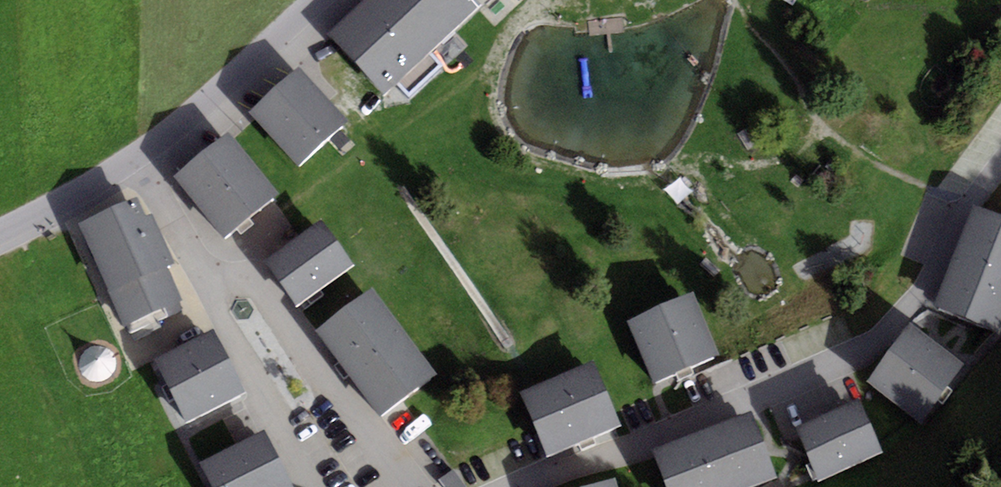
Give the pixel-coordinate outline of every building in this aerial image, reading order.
[(478,7),(471,0),(363,0),(327,34),(384,95),(478,7)] [(299,165),(349,121),(300,67),(251,112),(299,165)] [(227,132),(174,175),(225,238),(278,194),(227,132)] [(137,198),(80,223),(123,325),(181,301),(166,267),(173,264),(152,214),(145,217),(137,198)] [(974,207),(934,308),(998,332),(1000,325),(1000,217),(974,207)] [(297,306),(354,264),(320,219),(264,260),(297,306)] [(438,373),(372,287),(315,330),(381,416),(438,373)] [(625,318),(653,383),(719,355),(691,290),(625,318)] [(966,364),(909,322),(867,381),(923,422),(966,364)] [(155,361),(185,422),(246,392),(216,331),(155,361)] [(520,394),(547,458),(622,426),(595,362),(520,394)] [(861,400),(796,427),(818,481),(883,454),(861,400)] [(653,449),(668,486),(758,486),(779,479),(752,410),(653,449)] [(213,486),(295,486),(269,431),(202,462),(213,486)] [(615,478),(587,486),(618,486),(615,478)]
